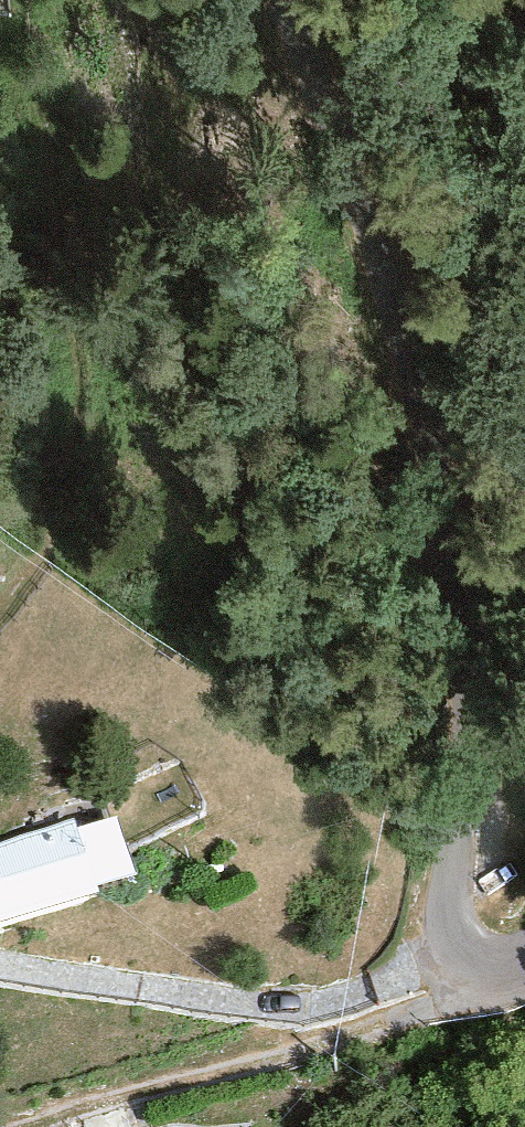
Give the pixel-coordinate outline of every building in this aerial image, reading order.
[(0,892),(0,997),(141,958),(136,939),(168,930),(146,851),(0,892)]
